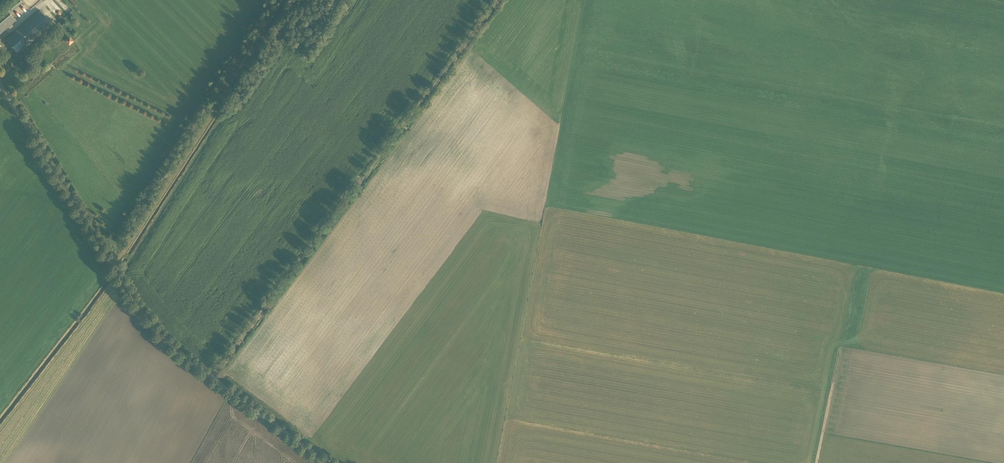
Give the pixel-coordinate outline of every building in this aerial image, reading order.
[(22,3),(20,0),(16,0),(0,13),(0,33),(0,34),(17,20),(15,17),(14,18),(10,13),(22,3)] [(23,60),(17,64),(23,71),(29,65),(27,63),(31,59),(23,51),(53,25),(40,10),(6,40),(23,60)] [(69,35),(64,40),(68,45),(74,41),(69,35)] [(34,42),(28,47),(31,50),(37,45),(34,42)]
